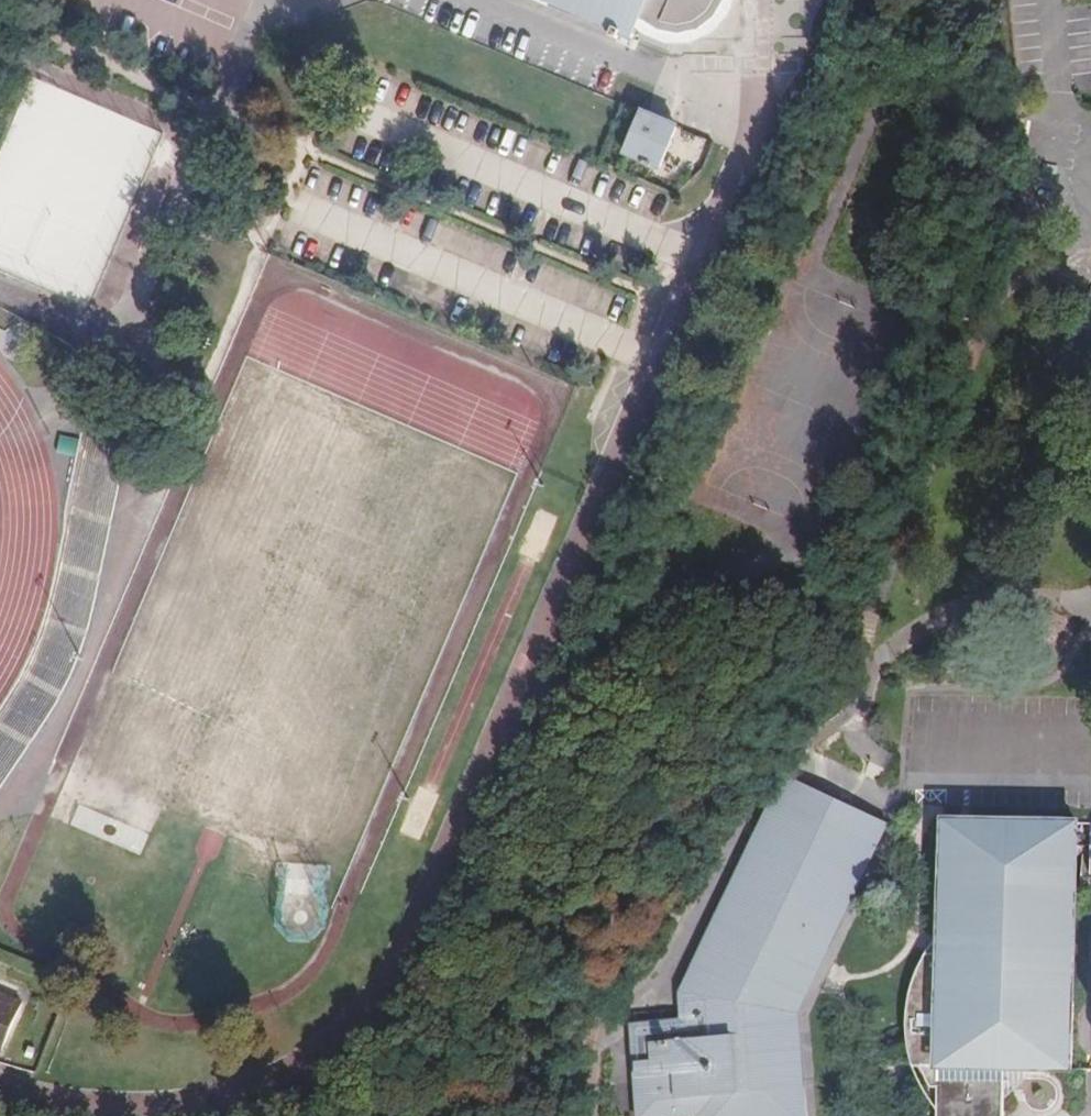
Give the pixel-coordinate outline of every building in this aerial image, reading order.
[(641,40),(658,0),(548,0),(641,40)] [(641,40),(669,49),(696,50),(707,44),(718,38),(733,21),(740,0),(658,0),(641,40)] [(160,129),(29,78),(0,153),(0,268),(93,304),(160,129)] [(660,169),(679,125),(644,111),(626,155),(660,169)] [(805,1085),(795,1085),(788,1009),(860,843),(861,843),(868,847),(869,846),(881,818),(774,772),(762,801),(771,804),(686,1000),(687,1019),(632,1025),(641,1115),(808,1115),(805,1085)] [(914,1076),(916,1085),(911,1085),(922,1101),(926,1107),(928,1109),(935,1115),(996,1115),(996,1098),(998,1067),(1063,1068),(1064,1068),(1073,823),(1073,822),(952,818),(941,818),(938,887),(935,951),(925,951),(922,951),(921,951),(913,970),(907,992),(904,1003),(904,1017),(904,1018),(904,1020),(907,1053),(914,1076)] [(2,1051),(22,1005),(0,996),(0,1050),(2,1051)]
